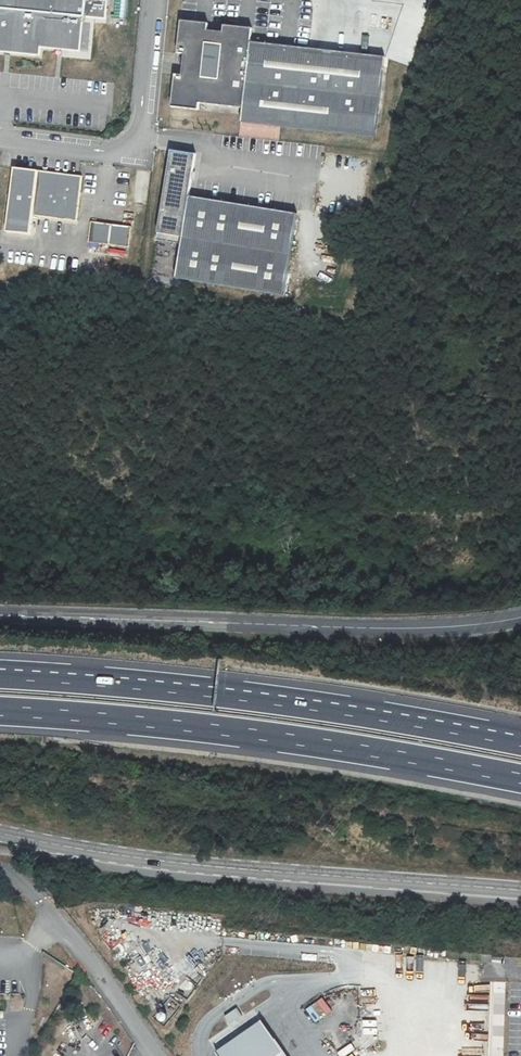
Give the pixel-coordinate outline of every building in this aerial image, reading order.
[(40,56),(41,48),(80,51),(84,17),(86,0),(0,0),(0,52),(40,56)] [(84,17),(106,19),(108,0),(86,0),(84,17)] [(207,23),(180,21),(177,53),(184,54),(182,76),(175,75),(171,107),(198,110),(199,104),(243,108),(241,123),(376,138),(384,57),(250,42),(251,28),(223,25),(222,32),(207,30),(207,23)] [(283,296),(296,213),(188,196),(195,154),(170,150),(157,233),(182,237),(180,244),(175,278),(283,296)] [(82,176),(13,167),(5,231),(30,234),(32,215),(76,221),(82,176)] [(91,222),(88,242),(129,247),(131,227),(91,222)] [(180,244),(182,237),(157,233),(156,240),(180,244)] [(305,1009),(315,1023),(332,1011),(322,997),(305,1009)] [(236,1007),(222,1017),(228,1025),(242,1015),(236,1007)] [(214,1050),(218,1055),(287,1055),(261,1017),(214,1050)] [(107,1049),(117,1037),(107,1029),(97,1040),(107,1049)]
